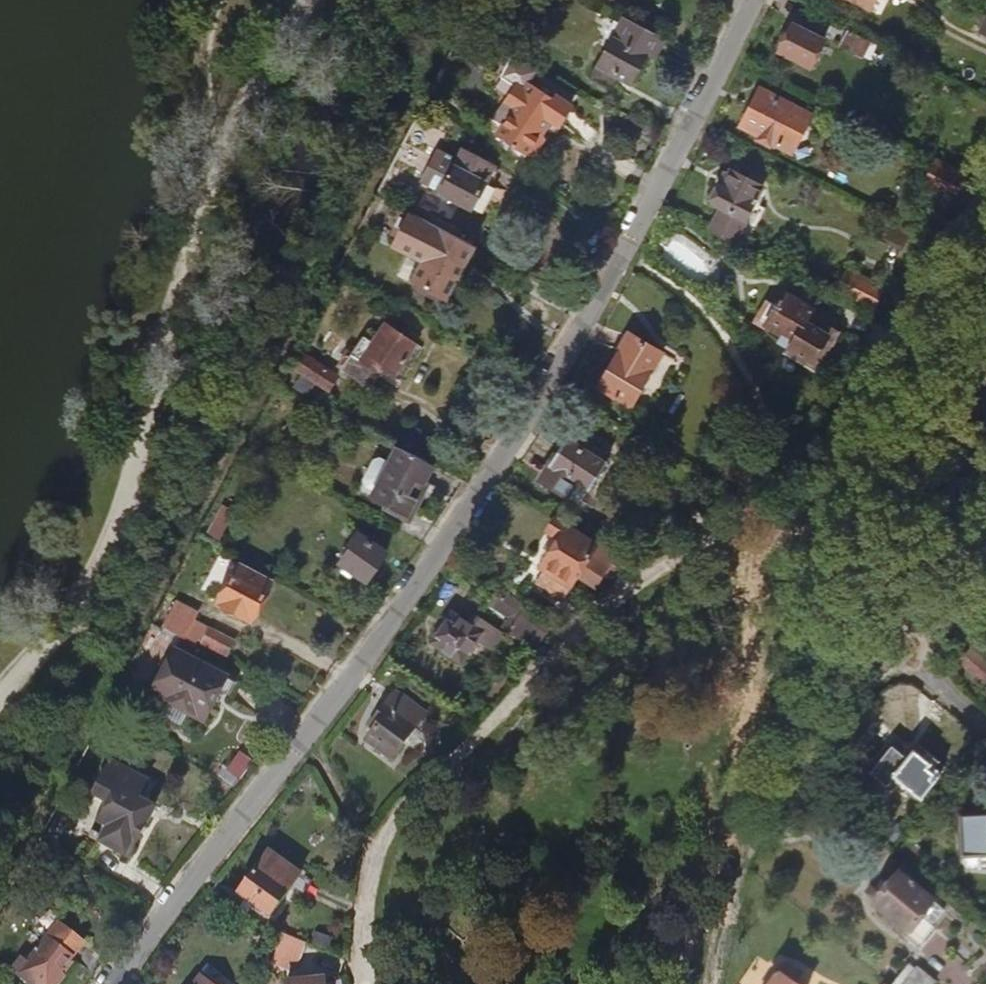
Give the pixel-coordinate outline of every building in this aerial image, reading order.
[(654,54),(663,35),(624,15),(592,75),(613,86),(617,76),(631,83),(647,52),(654,54)] [(811,66),(825,39),(793,23),(787,34),(783,33),(777,45),(781,47),(779,50),(811,66)] [(871,44),(850,34),(843,48),(865,58),(871,44)] [(524,59),(531,45),(514,35),(506,49),(511,52),(524,59)] [(574,102),(557,91),(555,94),(531,78),(526,86),(515,79),(506,93),(516,100),(496,130),(528,151),(533,144),(536,143),(540,143),(548,130),(548,122),(552,115),(562,121),(574,102)] [(793,152),(812,116),(776,98),(779,94),(761,85),(740,124),(759,134),(757,138),(772,146),(775,143),(793,152)] [(483,190),(496,164),(466,149),(462,157),(455,153),(444,173),(451,177),(444,191),(455,197),(452,202),(461,208),(465,203),(483,213),(493,195),(483,190)] [(956,200),(965,183),(934,166),(924,184),(956,200)] [(734,242),(765,185),(733,168),(725,183),(718,184),(713,193),(714,201),(720,204),(708,229),(734,242)] [(448,299),(478,244),(419,212),(402,245),(425,258),(414,280),(448,299)] [(883,290),(849,273),(840,290),(874,308),(883,290)] [(811,315),(812,312),(815,314),(822,303),(799,290),(793,298),(779,290),(761,323),(782,337),(780,341),(814,361),(829,336),(806,323),(811,315)] [(818,372),(841,333),(811,315),(806,323),(829,336),(814,361),(789,347),(785,353),(818,372)] [(396,377),(418,344),(386,324),(373,344),(365,340),(345,370),(373,389),(385,371),(396,377)] [(598,386),(644,414),(676,362),(630,333),(598,386)] [(334,368),(309,351),(300,365),(313,373),(326,381),(334,368)] [(305,384),(313,373),(300,365),(292,376),(305,384)] [(538,480),(565,496),(574,481),(588,490),(607,461),(566,435),(538,480)] [(404,517),(434,463),(399,444),(391,458),(377,451),(370,465),(384,473),(370,498),(404,517)] [(221,532),(235,509),(225,504),(212,526),(221,532)] [(627,560),(554,514),(545,529),(557,537),(538,566),(543,569),(536,581),(561,597),(575,575),(593,586),(604,570),(617,578),(627,561),(627,560)] [(366,580),(392,543),(365,524),(353,541),(351,540),(337,561),(366,580)] [(249,616),(272,576),(239,558),(217,596),(249,616)] [(503,586),(488,602),(510,622),(525,605),(503,586)] [(191,626),(197,614),(198,614),(200,609),(190,603),(191,601),(181,596),(166,624),(198,641),(203,633),(191,626)] [(477,638),(487,623),(472,613),(467,621),(452,611),(430,641),(460,662),(468,650),(474,652),(479,645),(477,638)] [(207,635),(213,623),(197,614),(191,626),(203,633),(207,635)] [(535,645),(544,632),(520,615),(511,628),(535,645)] [(230,648),(236,635),(213,623),(207,635),(230,648)] [(985,677),(985,659),(973,646),(961,658),(983,680),(985,677)] [(206,719),(229,677),(177,648),(152,692),(155,693),(189,710),(206,719)] [(150,693),(166,658),(145,649),(130,684),(150,693)] [(407,719),(417,705),(397,690),(375,720),(380,722),(368,739),(393,756),(415,724),(407,719)] [(189,710),(155,693),(149,704),(183,722),(189,710)] [(922,800),(949,767),(929,752),(925,757),(915,751),(895,775),(912,789),(908,794),(917,801),(920,798),(922,800)] [(131,807),(147,778),(133,771),(137,766),(114,753),(93,792),(107,799),(88,833),(125,853),(145,816),(131,807)] [(237,789),(253,770),(256,767),(238,753),(219,779),(237,789)] [(836,785),(846,772),(837,765),(828,777),(836,785)] [(963,815),(966,857),(985,856),(985,813),(963,815)] [(254,907),(268,919),(298,877),(268,854),(238,895),(245,900),(238,909),(247,915),(254,907)] [(922,914),(936,898),(910,876),(914,871),(906,864),(902,869),(900,869),(881,891),(873,884),(868,889),(895,913),(893,915),(923,941),(936,926),(922,914)] [(71,958),(68,956),(83,937),(58,918),(27,956),(21,953),(12,965),(36,983),(53,983),(62,973),(58,970),(60,966),(64,968),(71,958)] [(299,959),(306,943),(282,933),(275,949),(299,959)] [(796,979),(800,972),(786,962),(771,983),(804,983),(796,979)] [(940,983),(921,967),(907,983),(939,983),(940,983)] [(202,973),(194,983),(217,983),(202,973)]
